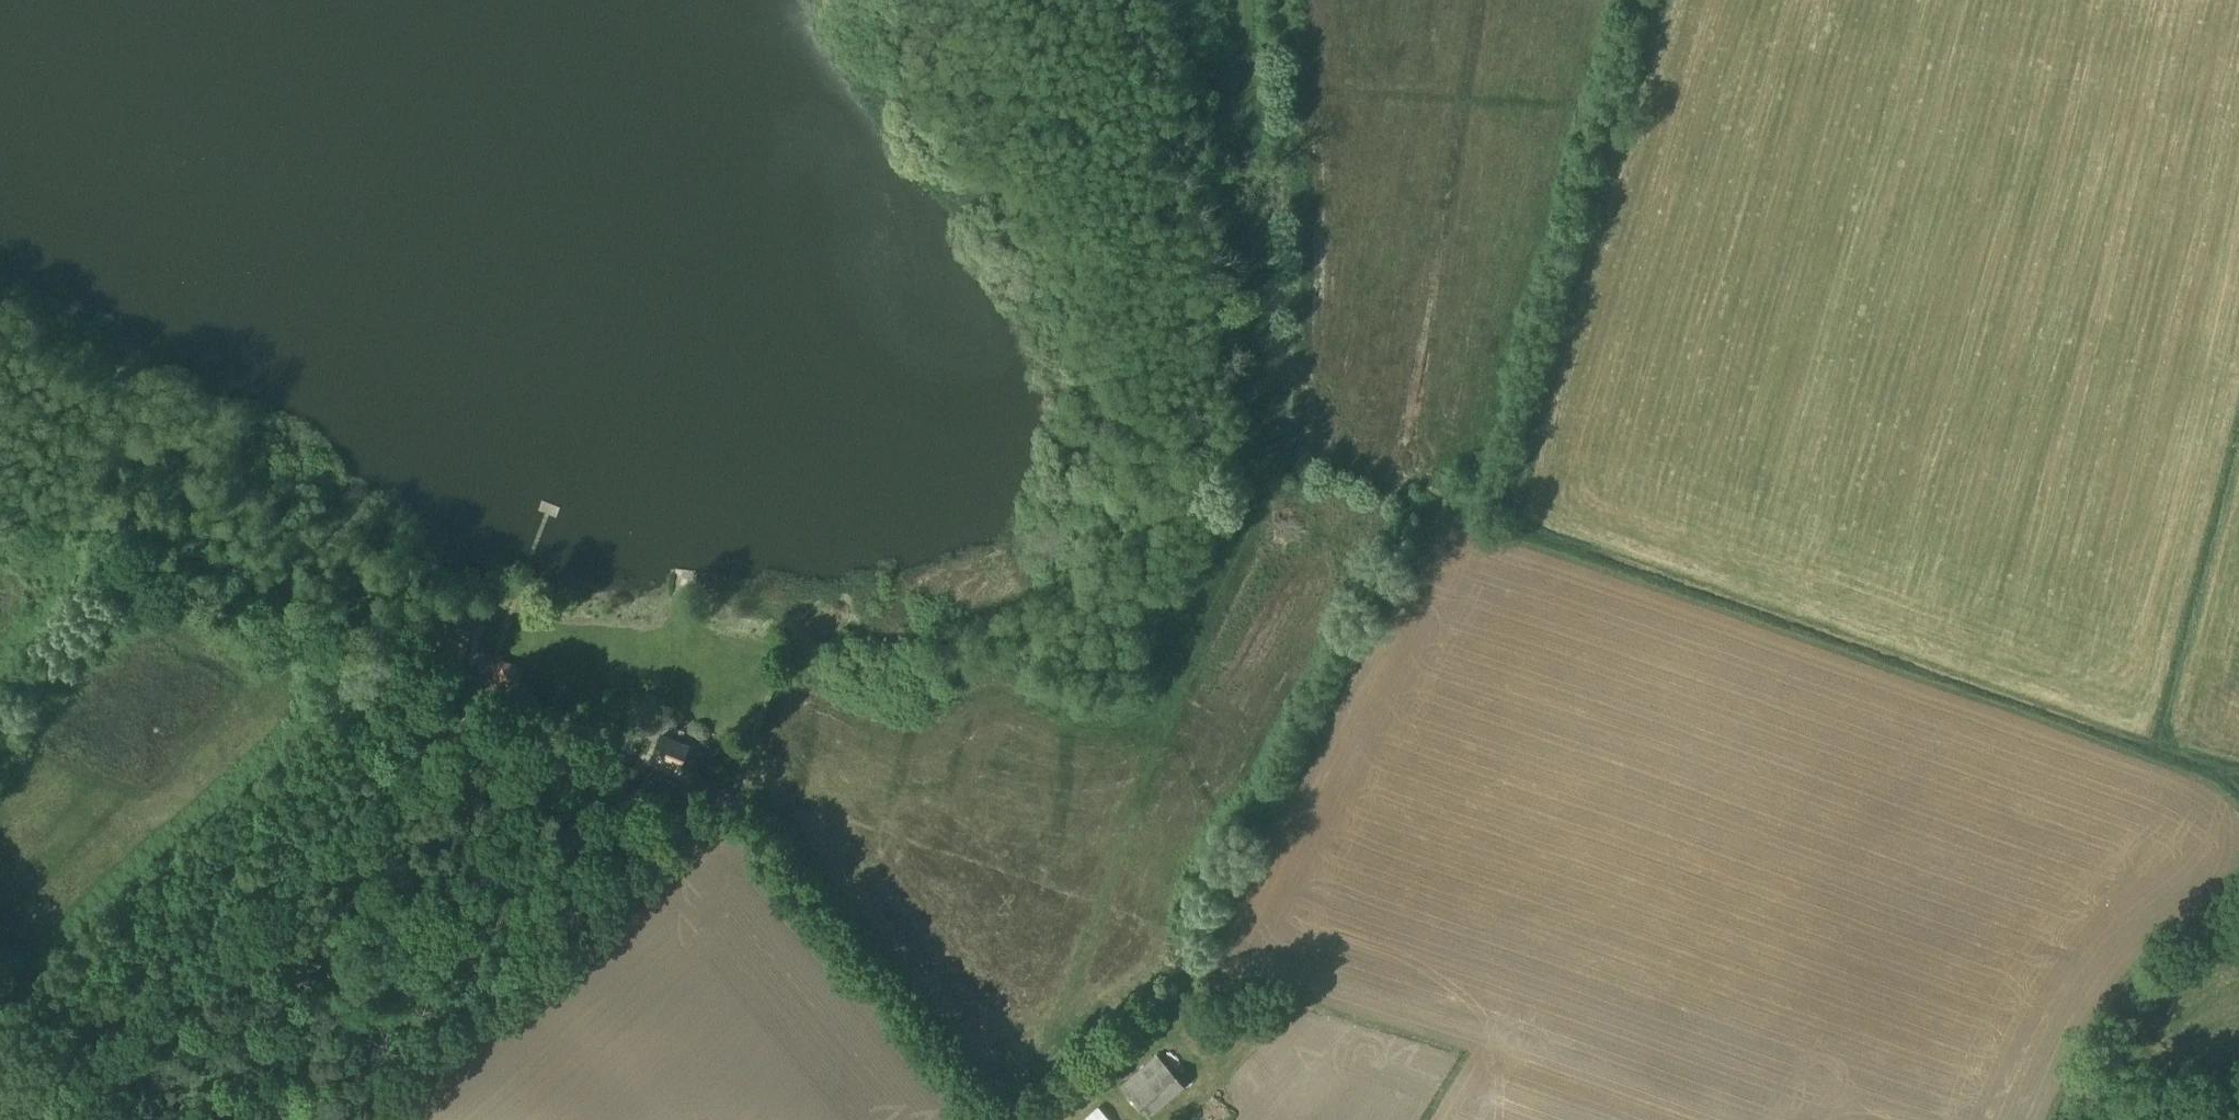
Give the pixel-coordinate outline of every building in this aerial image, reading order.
[(463,670),(473,631),(434,621),(425,661),(463,670)] [(679,774),(692,747),(661,734),(650,762),(679,774)] [(1149,1119),(1186,1087),(1157,1054),(1121,1086),(1149,1119)] [(1098,1108),(1084,1119),(1109,1119),(1098,1108)]
